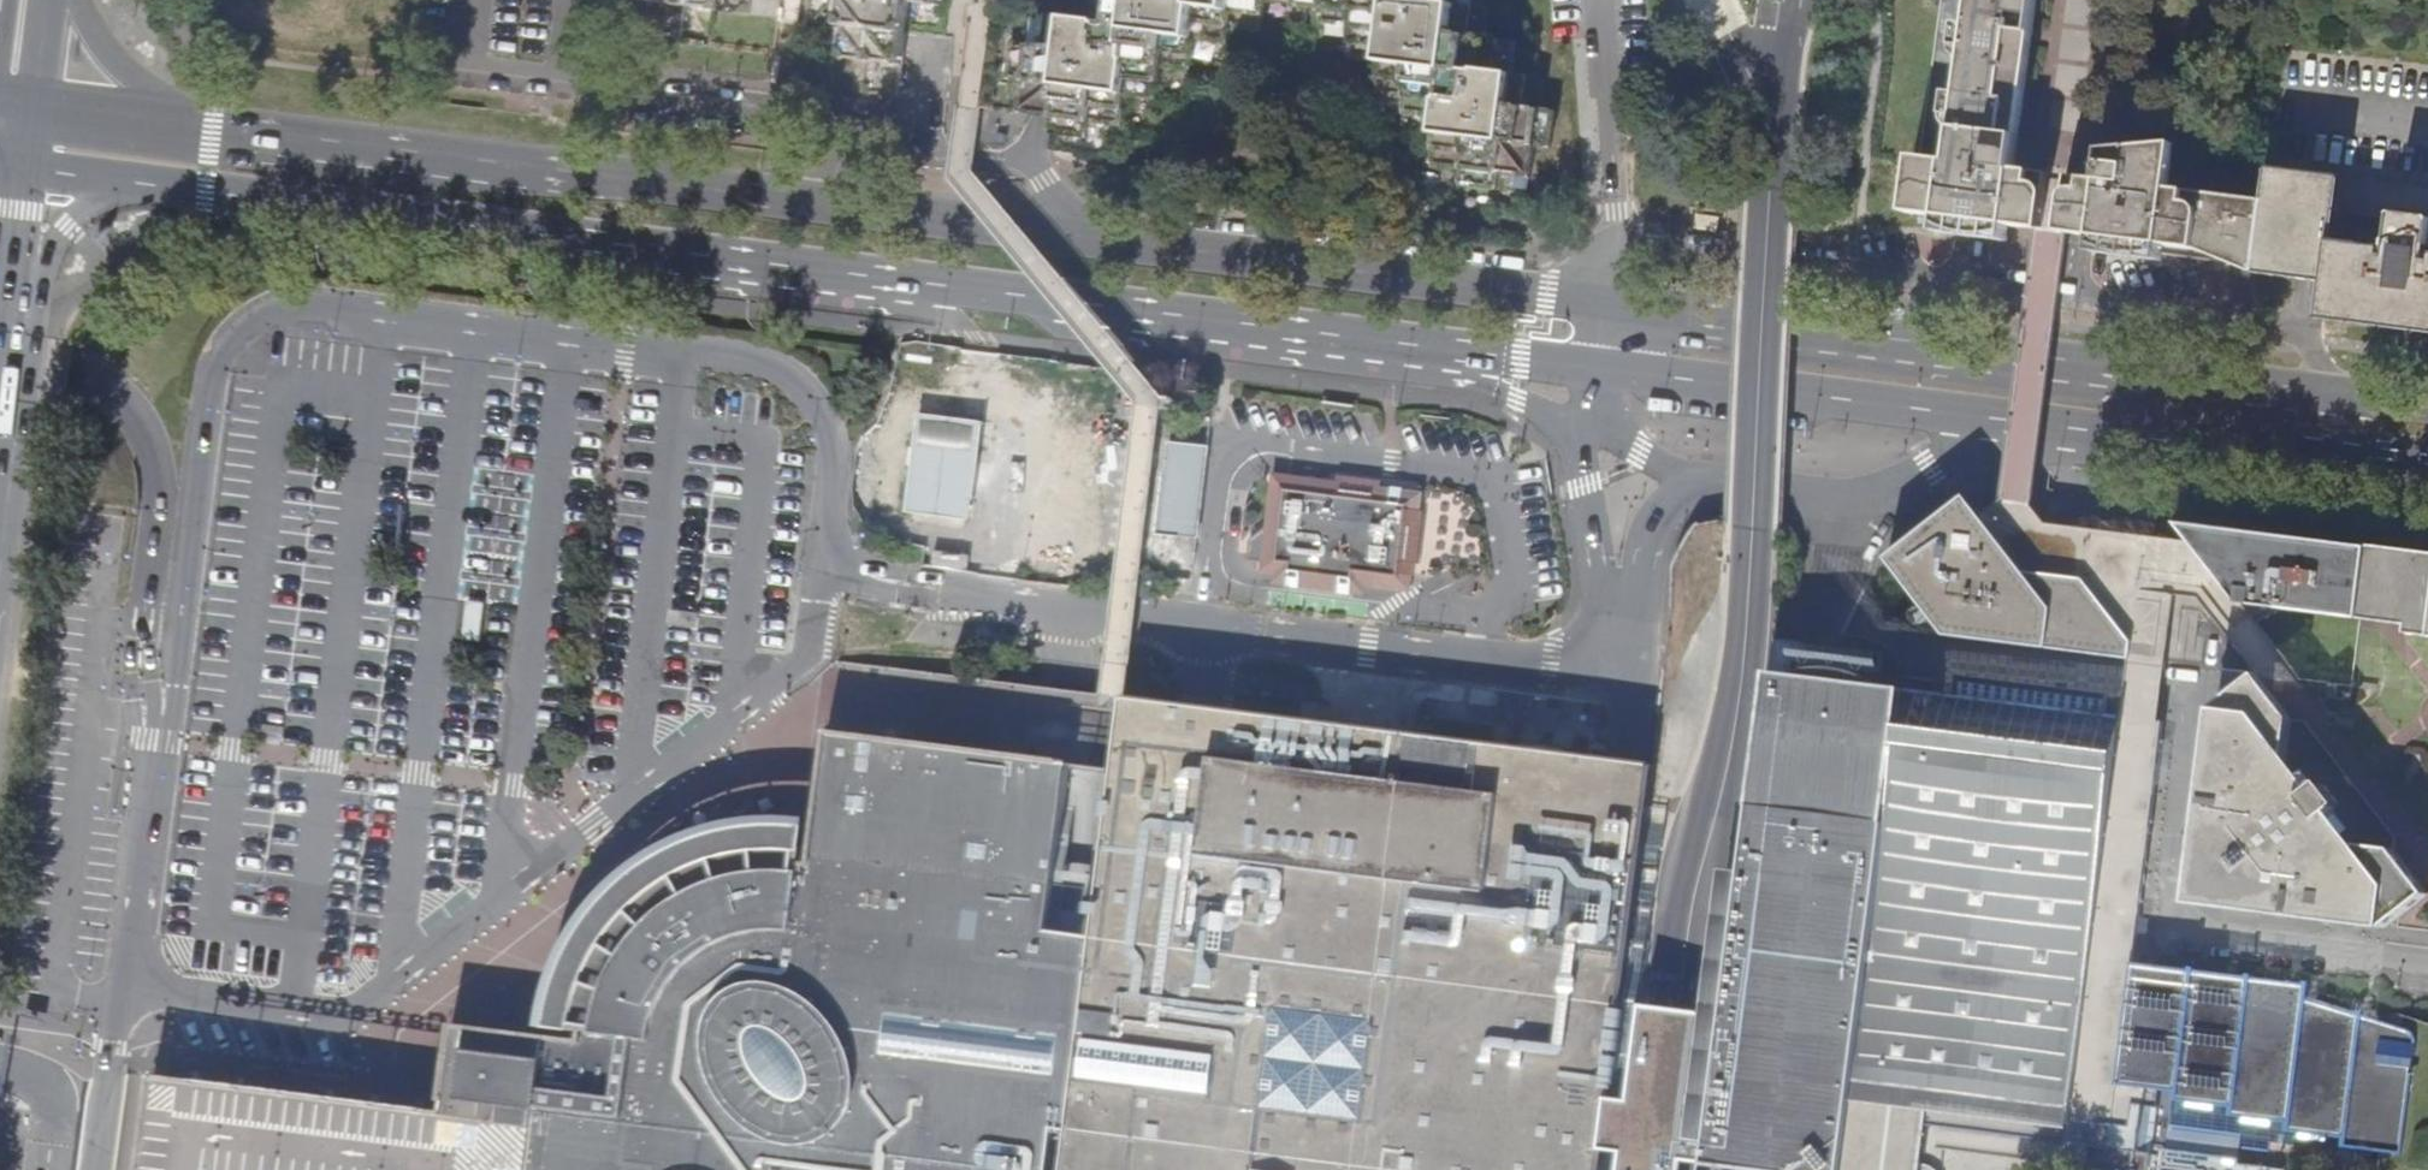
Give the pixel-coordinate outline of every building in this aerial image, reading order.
[(650,29),(683,33),(687,4),(751,12),(753,0),(654,0),(650,29)] [(869,89),(900,93),(911,0),(816,0),(814,20),(845,25),(842,55),(873,58),(869,89)] [(1102,5),(1117,7),(1116,21),(1104,20),(1052,14),(1051,19),(1054,19),(1050,47),(1015,42),(1013,59),(1017,59),(1016,69),(1011,68),(1011,74),(1027,76),(1023,105),(1056,109),(1053,130),(1061,131),(1062,126),(1081,128),(1080,134),(1086,134),(1089,114),(1119,117),(1123,85),(1150,88),(1149,93),(1156,94),(1160,60),(1191,64),(1194,37),(1199,38),(1200,31),(1222,34),(1221,40),(1227,41),(1229,23),(1242,25),(1243,21),(1253,22),(1252,26),(1259,27),(1262,0),(1102,0),(1102,5)] [(1295,2),(1327,5),(1325,20),(1331,21),(1331,18),(1354,21),(1349,57),(1354,57),(1357,39),(1403,45),(1401,60),(1379,57),(1378,63),(1383,64),(1380,92),(1385,93),(1385,89),(1412,92),(1407,130),(1429,132),(1430,126),(1440,127),(1436,162),(1466,165),(1463,185),(1469,186),(1469,180),(1492,183),(1491,188),(1496,188),(1499,170),(1533,174),(1534,168),(1530,167),(1531,158),(1535,159),(1537,143),(1553,145),(1554,139),(1550,138),(1553,116),(1558,117),(1558,113),(1538,110),(1542,80),(1509,76),(1512,48),(1516,49),(1517,44),(1481,40),(1485,8),(1458,4),(1459,0),(1457,0),(1296,0),(1295,2)] [(1951,157),(1915,153),(1908,209),(1938,213),(1936,229),(2008,239),(2010,224),(2012,224),(2018,169),(2038,0),(1970,0),(1951,157)] [(2106,181),(2102,180),(2095,235),(2093,250),(2167,260),(2169,244),(2260,256),(2266,202),(2174,189),(2180,145),(2109,150),(2106,181)] [(2052,173),(2018,169),(2012,224),(2045,228),(2052,173)] [(2271,171),(2266,202),(2260,256),(2257,272),(2327,283),(2326,299),(2324,316),(2427,328),(2427,189),(2271,171)] [(2063,231),(2095,235),(2102,180),(2070,175),(2063,231)] [(1106,377),(1057,371),(1032,577),(1081,582),(1106,377)] [(922,413),(909,509),(971,517),(984,422),(922,413)] [(1211,448),(1174,444),(1164,531),(1200,535),(1211,448)] [(1246,541),(1244,559),(1283,564),(1282,572),(1353,581),(1355,573),(1402,578),(1413,570),(1414,562),(1420,562),(1426,511),(1398,506),(1399,500),(1390,490),(1383,490),(1382,479),(1335,474),(1332,491),(1280,485),(1275,527),(1264,525),(1246,541)] [(2276,676),(2301,679),(2258,624),(2277,610),(2362,622),(2371,552),(2277,539),(2181,526),(2195,544),(2048,527),(2031,506),(2012,503),(1966,496),(1886,559),(1947,639),(2145,662),(2168,665),(2178,599),(2199,600),(2257,674),(2276,676)] [(2371,552),(2362,622),(2355,682),(2422,690),(2411,786),(2427,788),(2427,559),(2371,552)] [(1118,587),(1140,590),(1142,576),(1119,573),(1118,587)] [(935,690),(937,674),(914,670),(912,687),(935,690)] [(2232,672),(2224,670),(2220,708),(2228,702),(2232,672)] [(1920,1105),(1843,1097),(1897,686),(1757,672),(1703,1169),(1914,1169),(1920,1105)] [(2257,674),(2232,672),(2228,702),(2220,708),(2215,710),(2199,834),(2204,839),(2199,867),(2230,907),(2257,911),(2261,915),(2385,931),(2386,919),(2397,921),(2427,898),(2427,895),(2395,851),(2340,845),(2343,834),(2348,831),(2332,811),(2339,806),(2321,782),(2314,787),(2300,768),(2293,772),(2283,770),(2290,717),(2257,674)] [(2133,961),(2160,722),(2139,719),(1897,686),(1843,1097),(1920,1105),(2068,1122),(2066,1144),(2063,1165),(2106,1169),(2109,1169),(2133,961)] [(581,1041),(451,1025),(441,1101),(445,1102),(444,1112),(153,1075),(141,1169),(1601,1169),(1653,764),(1623,760),(1609,758),(1403,732),(1222,710),(1125,697),(1095,937),(1050,931),(1071,764),(827,733),(810,863),(804,862),(804,849),(785,847),(778,847),(759,847),(734,851),(712,857),(699,862),(680,870),(671,875),(657,885),(652,888),(636,902),(623,914),(609,931),(595,953),(584,976),(577,998),(575,1020),(575,1028),(574,1031),(582,1032),(581,1041)] [(555,1018),(575,1020),(577,998),(584,976),(595,953),(609,931),(623,914),(636,902),(652,888),(657,885),(671,875),(680,870),(699,862),(712,857),(734,851),(759,847),(778,847),(779,834),(735,835),(698,846),(647,873),(605,910),(576,950),(560,993),(555,1018)] [(2385,931),(2390,927),(2397,921),(2386,919),(2385,931)] [(2109,1169),(2308,1169),(2236,1161),(2237,1146),(2283,1152),(2284,1143),(2367,1154),(2368,1148),(2399,1153),(2408,1089),(2427,1092),(2427,1018),(2417,1014),(2416,1027),(2304,997),(2306,983),(2133,961),(2109,1169)]
